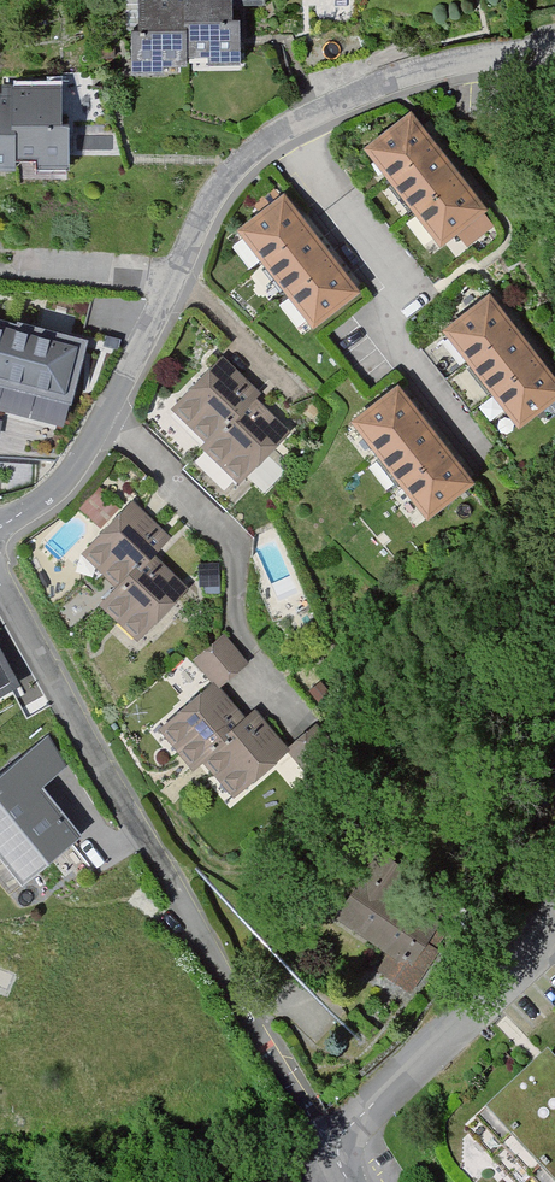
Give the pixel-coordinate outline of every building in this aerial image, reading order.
[(145,32),(138,33),(138,73),(166,73),(166,65),(241,64),(240,24),(225,24),(224,0),(144,0),(145,32)] [(0,97),(0,177),(5,177),(6,161),(59,162),(60,88),(8,87),(8,97),(0,97)] [(482,208),(415,123),(377,152),(444,238),(482,208)] [(355,294),(283,202),(247,231),(319,322),(355,294)] [(489,299),(450,330),(522,422),(554,396),(554,383),(489,299)] [(0,320),(0,387),(70,405),(86,343),(0,320)] [(285,436),(223,369),(180,409),(243,476),(285,436)] [(469,481),(401,392),(361,422),(430,511),(469,481)] [(169,539),(140,509),(89,557),(123,592),(108,606),(141,640),(187,595),(151,558),(169,539)] [(246,666),(223,643),(201,666),(224,688),(246,666)] [(0,652),(0,695),(18,685),(0,652)] [(244,724),(211,689),(164,733),(198,769),(205,764),(240,801),(291,753),(254,714),(244,724)] [(0,771),(0,848),(23,876),(81,832),(44,784),(67,765),(48,733),(0,771)] [(377,867),(339,926),(396,962),(433,903),(377,867)] [(550,1063),(484,1125),(538,1181),(554,1181),(554,1069),(550,1063)]
